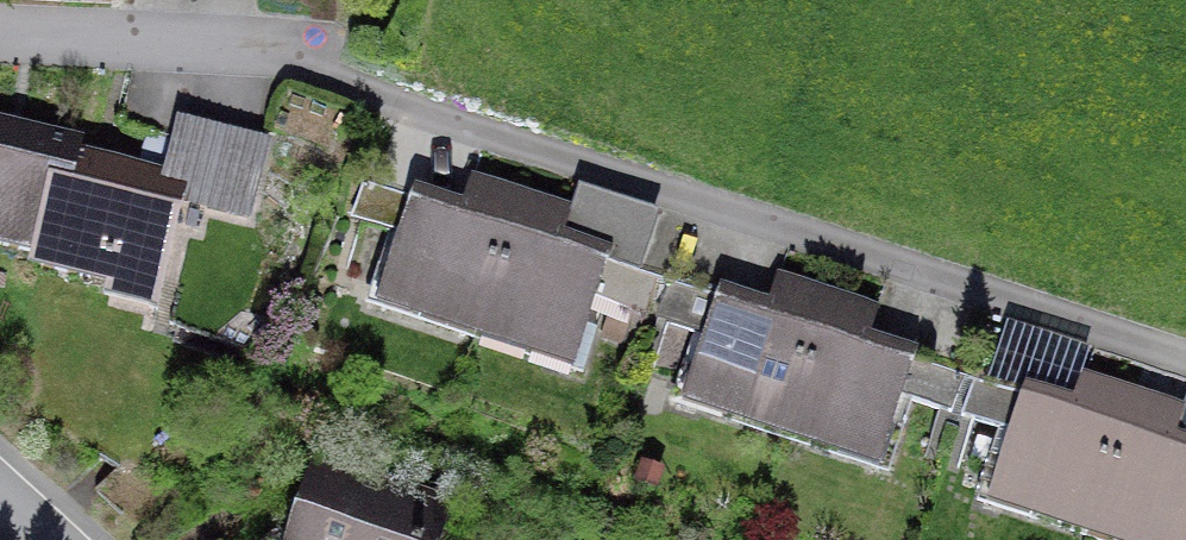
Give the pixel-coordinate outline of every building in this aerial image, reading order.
[(57,279),(87,159),(89,150),(0,127),(0,265),(57,279)] [(172,308),(204,191),(87,159),(57,279),(172,308)] [(478,333),(521,197),(473,182),(465,207),(358,174),(343,223),(396,240),(377,302),(478,333)] [(521,197),(478,333),(575,363),(595,299),(632,311),(645,268),(561,242),(570,212),(521,197)] [(789,432),(831,297),(783,282),(776,307),(668,274),(653,323),(707,339),(688,401),(789,432)] [(831,297),(789,432),(886,462),(905,399),(942,410),(955,368),(871,342),(880,312),(831,297)] [(1094,535),(1136,399),(1088,384),(1080,409),(973,376),(958,425),(1012,442),(993,503),(1094,535)] [(1094,535),(1111,539),(1185,539),(1185,447),(1176,444),(1185,414),(1136,399),(1094,535)] [(298,500),(286,539),(430,539),(298,500)]
